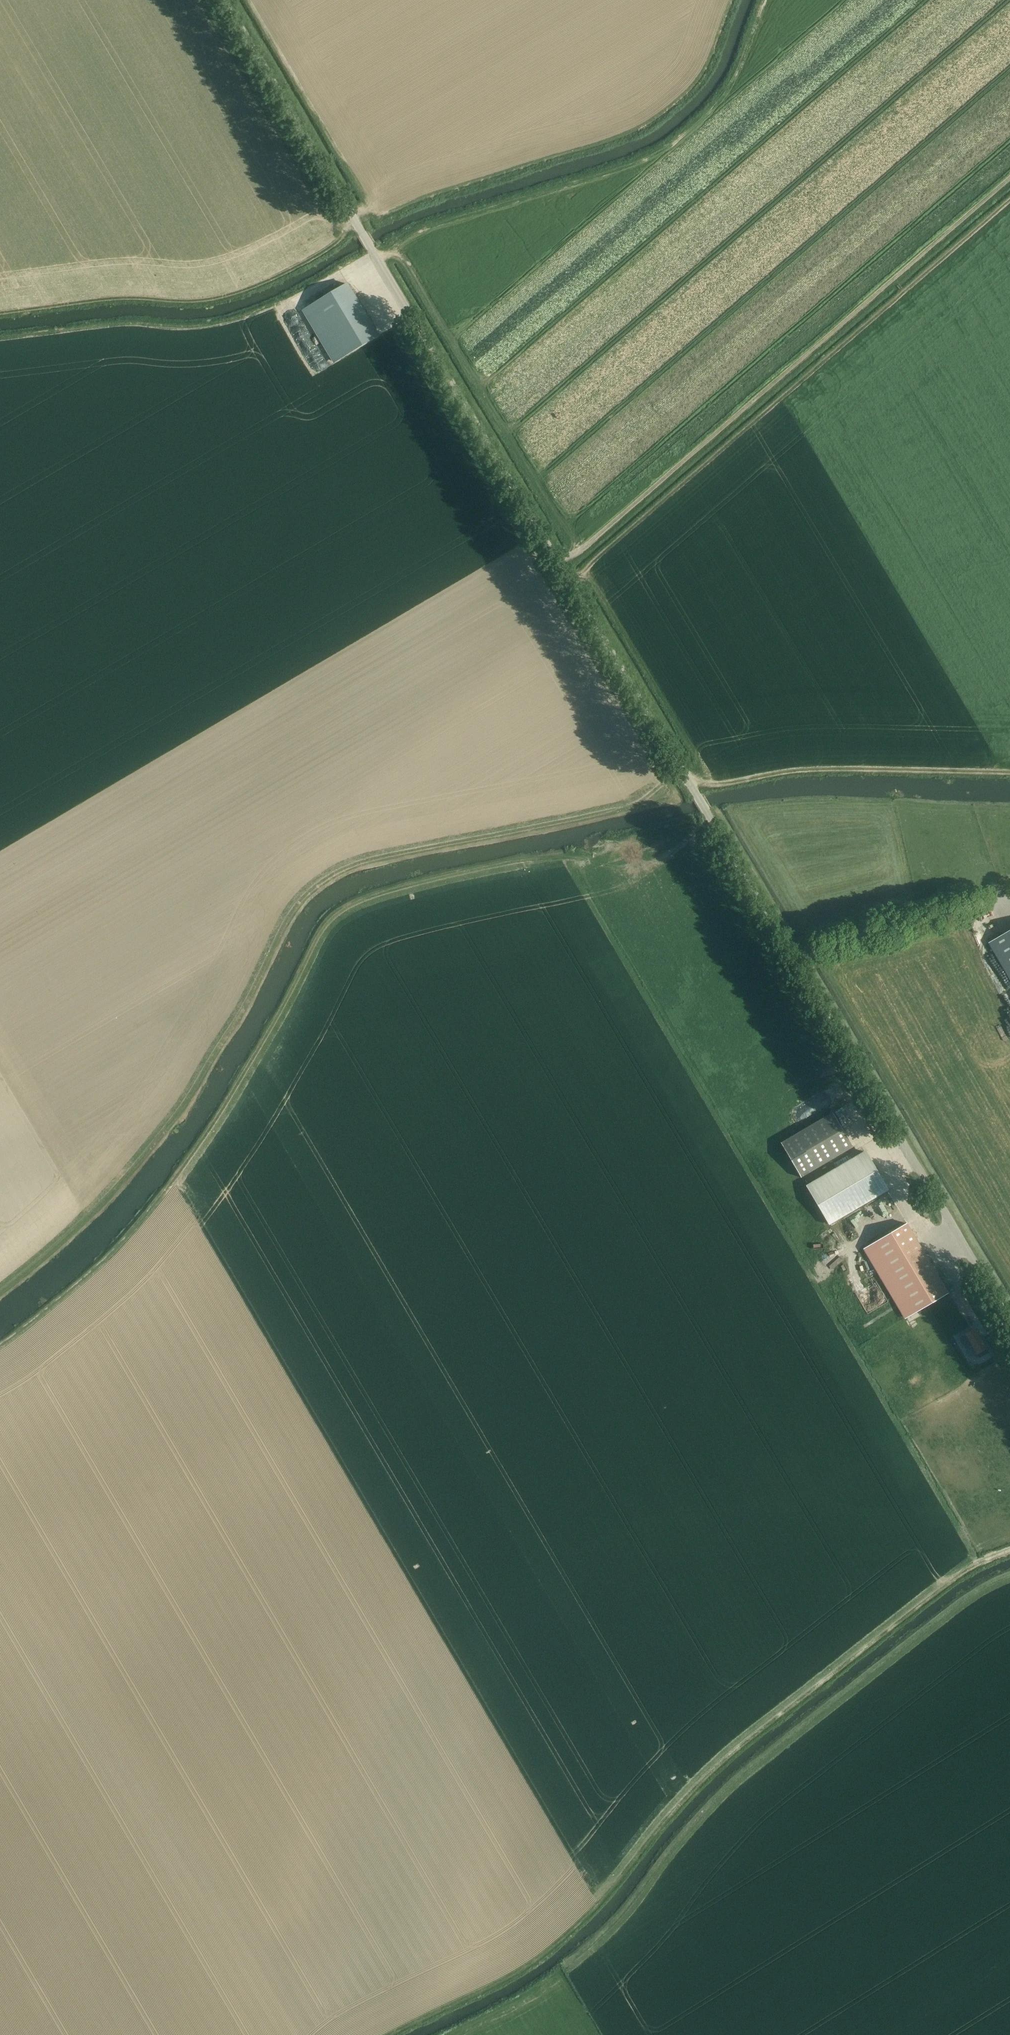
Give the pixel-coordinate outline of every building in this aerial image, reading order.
[(337,361),(371,341),(378,337),(347,284),(339,289),(305,308),(337,361)] [(989,943),(1009,978),(1009,930),(989,943)] [(802,1177),(853,1147),(833,1112),(781,1143),(802,1177)] [(829,1224),(887,1190),(864,1152),(807,1186),(829,1224)] [(906,1224),(865,1248),(874,1264),(860,1273),(863,1277),(877,1268),(906,1318),(947,1293),(906,1224)] [(965,1335),(968,1341),(966,1342),(968,1344),(970,1343),(976,1354),(985,1348),(974,1329),(965,1335)]
